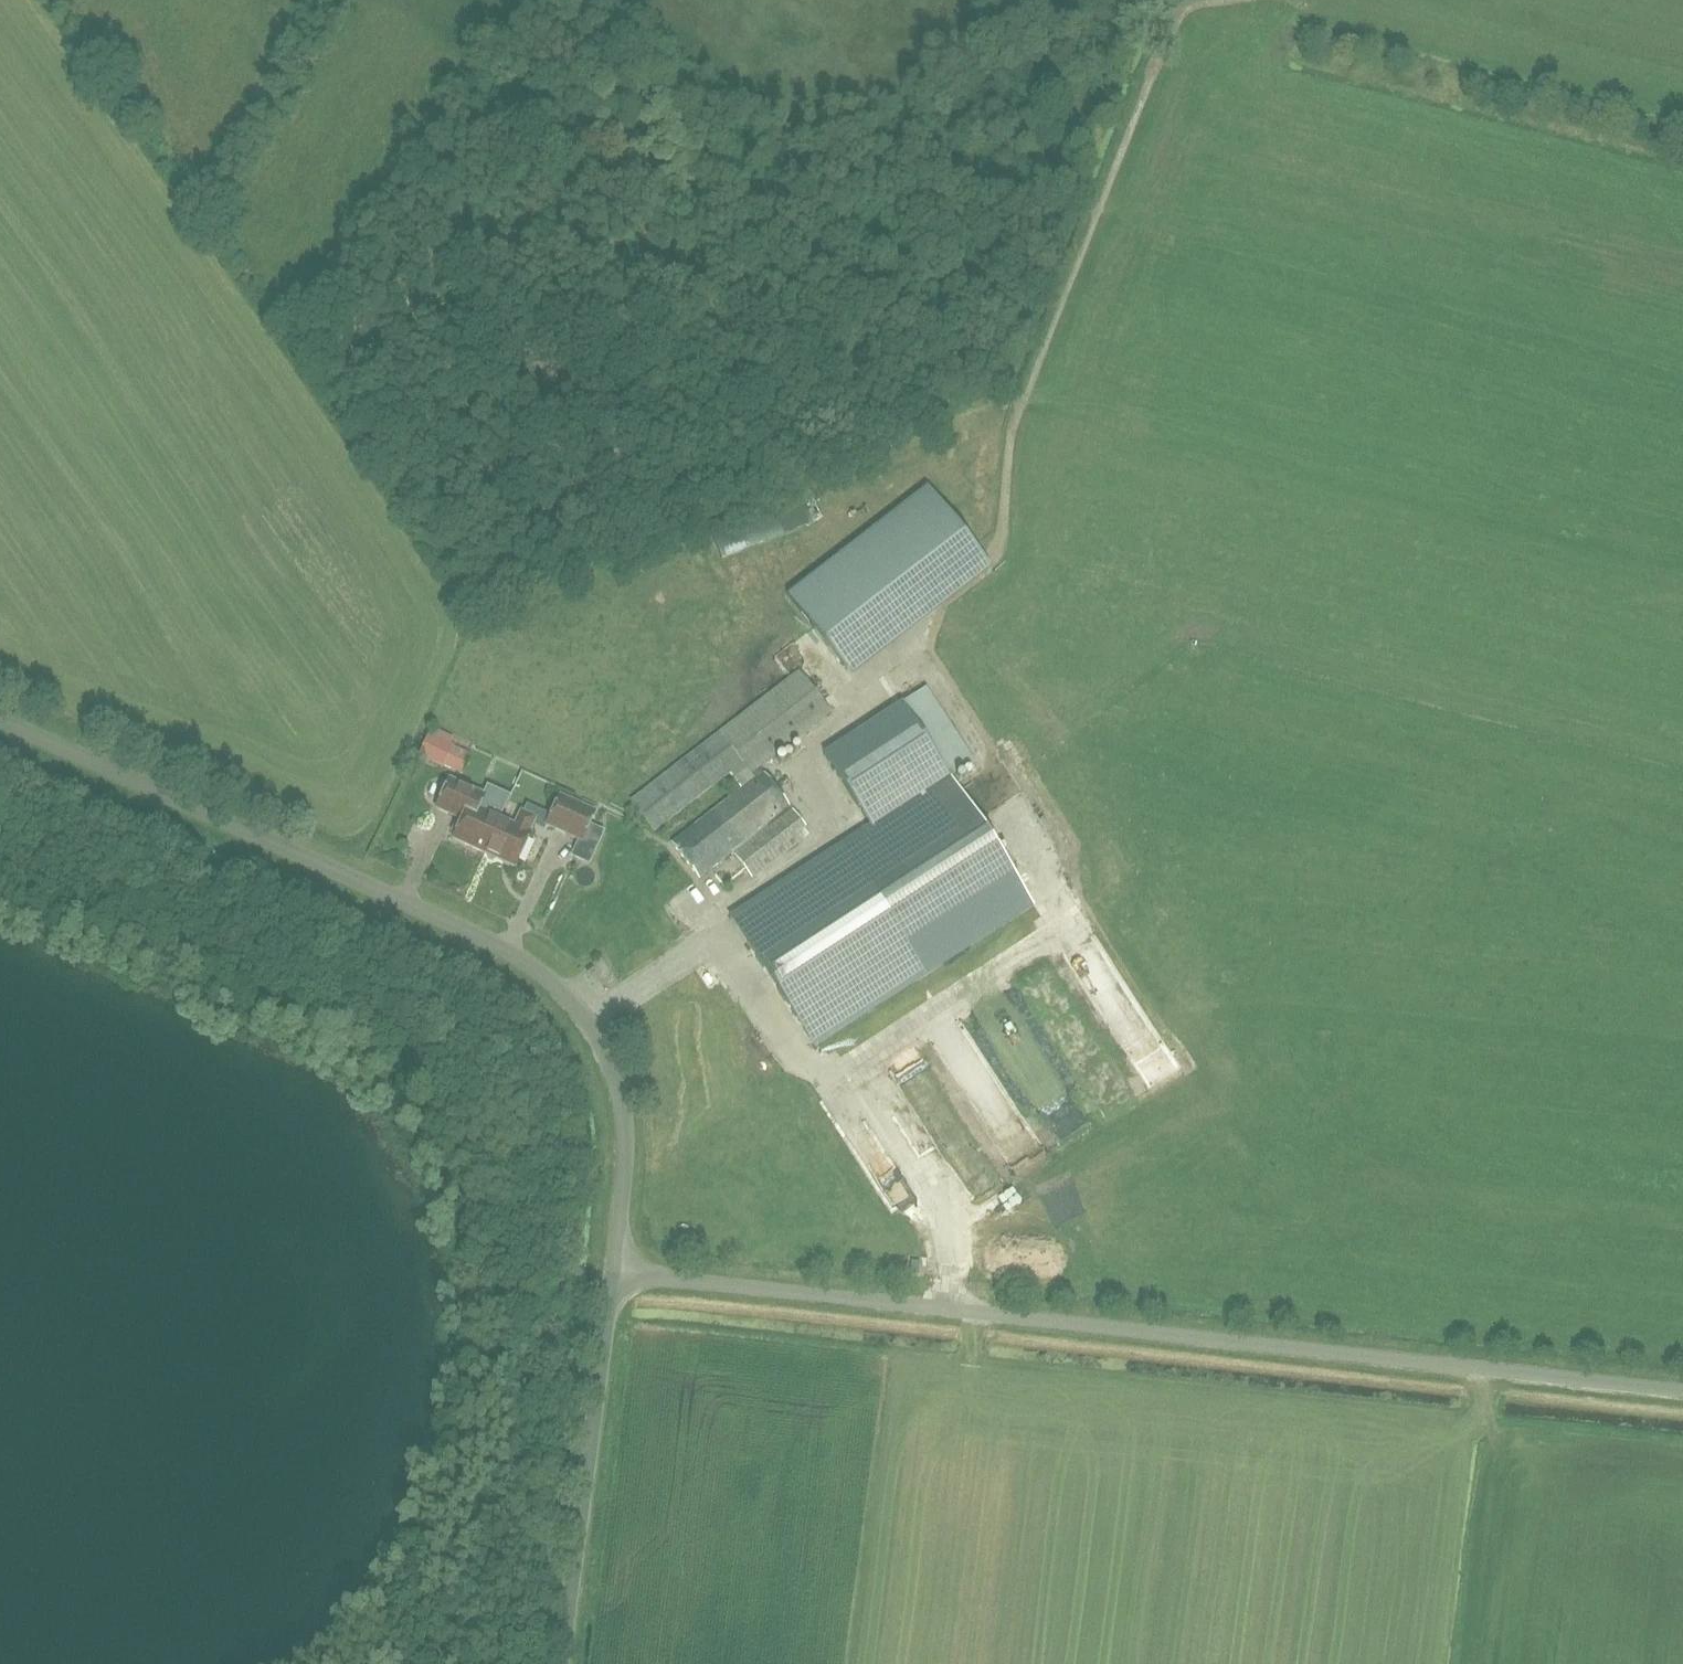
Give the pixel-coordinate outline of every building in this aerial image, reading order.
[(929,493),(792,587),(822,630),(798,646),(813,667),(825,659),(835,673),(829,677),(841,694),(858,683),(846,665),(995,563),(960,513),(949,521),(929,493)] [(803,508),(724,542),(731,558),(810,523),(803,508)] [(833,715),(799,671),(716,734),(630,802),(655,832),(730,775),(741,789),(760,775),(758,772),(833,715)] [(824,857),(741,911),(803,1009),(1011,874),(949,780),(977,762),(927,687),(902,703),(901,702),(823,753),(869,823),(822,853),(824,857)] [(418,756),(443,768),(444,767),(460,774),(469,754),(453,747),(454,745),(451,744),(454,738),(434,729),(431,735),(429,734),(418,756)] [(760,775),(741,789),(676,840),(672,843),(700,878),(745,843),(754,854),(741,864),(752,878),(807,835),(760,775)] [(487,850),(503,816),(481,806),(487,792),(453,777),(439,806),(465,818),(456,836),(487,850)] [(563,793),(550,822),(585,838),(598,809),(563,793)] [(503,816),(487,850),(489,851),(492,856),(496,858),(501,856),(518,864),(534,830),(532,829),(539,816),(524,809),(518,823),(503,816)]
